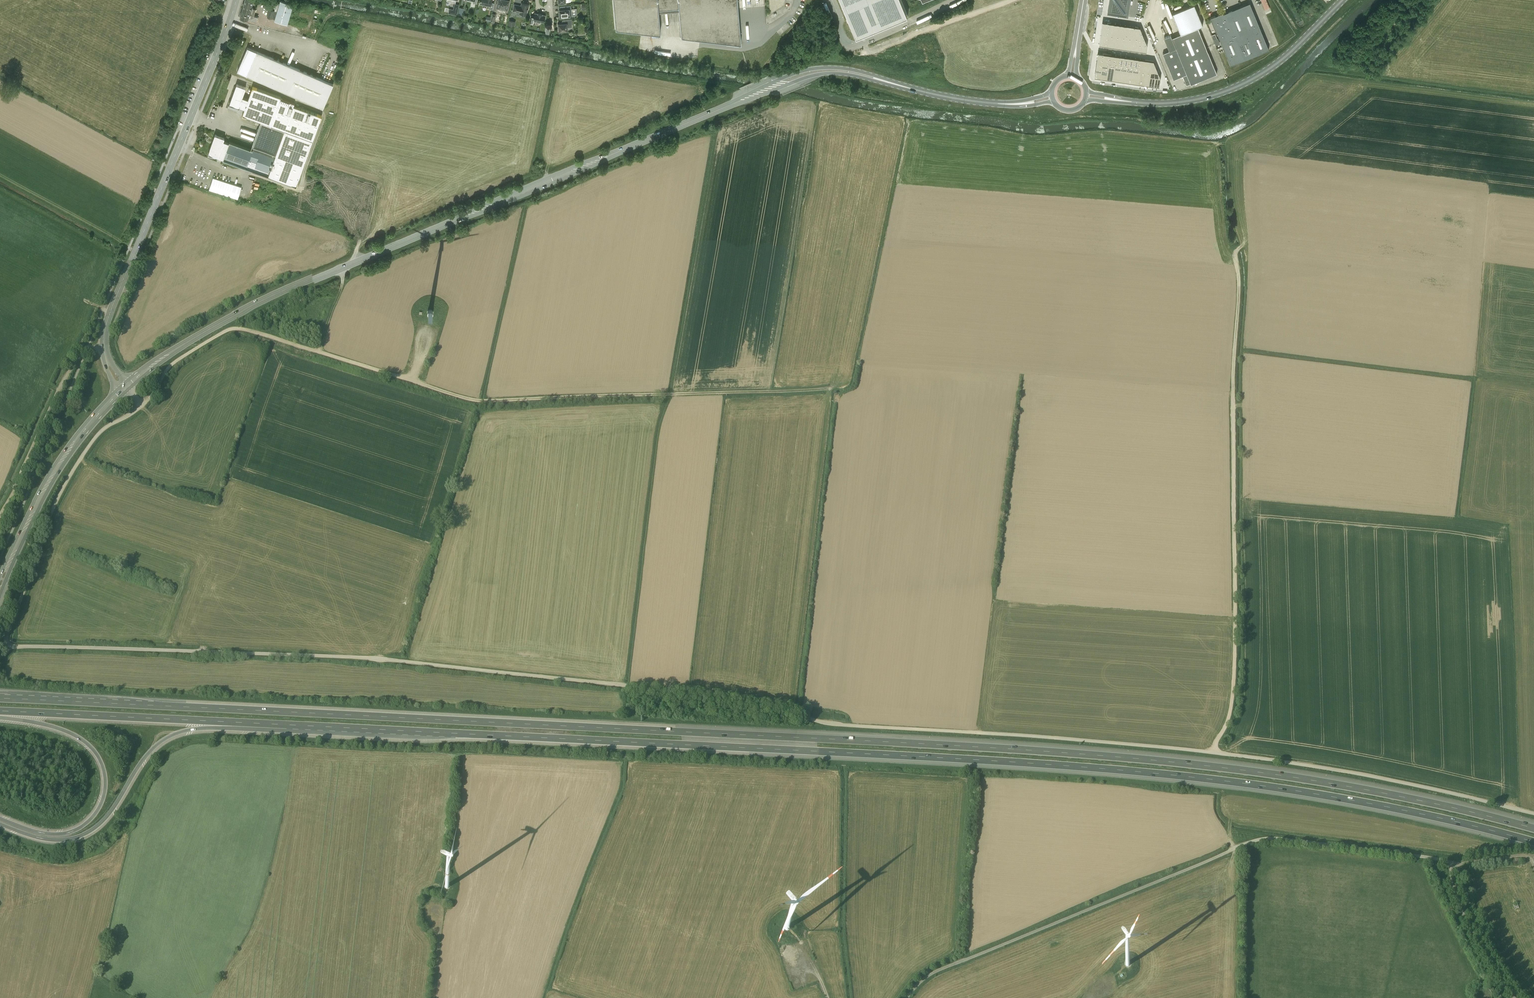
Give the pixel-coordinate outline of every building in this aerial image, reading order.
[(240,16),(248,18),(251,7),(253,1),(249,0),(244,0),(240,16)] [(281,0),(280,0),(277,10),(275,18),(274,20),(287,23),(293,4),(281,0)] [(480,3),(489,5),(488,8),(493,9),(494,3),(491,2),(492,0),(481,0),(480,3)] [(496,7),(502,8),(501,12),(506,13),(507,9),(507,8),(508,8),(509,6),(508,6),(509,0),(498,0),(496,7)] [(737,0),(613,0),(615,28),(660,33),(658,12),(678,10),(681,36),(740,43),(737,0)] [(857,37),(908,16),(901,0),(841,0),(857,37)] [(1109,11),(1127,14),(1129,0),(1111,0),(1109,11)] [(1269,7),(1266,0),(1261,0),(1264,9),(1269,7)] [(1223,12),(1210,17),(1216,32),(1217,32),(1230,65),(1269,49),(1250,2),(1223,13),(1223,12)] [(527,15),(529,4),(522,3),(521,6),(514,4),(513,11),(520,12),(519,13),(527,15)] [(1194,4),(1172,13),(1181,34),(1198,27),(1203,24),(1194,4)] [(559,14),(559,15),(559,17),(562,17),(561,16),(570,16),(569,11),(571,11),(571,5),(565,6),(565,9),(559,10),(559,13),(559,14)] [(251,7),(248,18),(256,21),(258,15),(254,14),(256,8),(251,7)] [(277,10),(269,8),(267,16),(275,18),(277,10)] [(545,16),(545,15),(542,15),(542,14),(538,13),(538,14),(535,13),(534,16),(531,15),(529,22),(533,23),(534,20),(536,20),(536,22),(540,23),(540,21),(543,22),(544,20),(545,20),(545,16)] [(777,32),(781,35),(797,19),(794,16),(777,32)] [(567,27),(572,26),(571,19),(565,20),(565,23),(558,24),(557,25),(558,26),(559,27),(559,31),(567,30),(567,27)] [(1103,21),(1099,43),(1147,51),(1148,44),(1140,26),(1103,21)] [(1187,74),(1191,84),(1216,73),(1198,27),(1181,34),(1172,37),(1171,35),(1164,37),(1169,50),(1163,53),(1173,79),(1182,76),(1187,74)] [(333,83),(247,47),(237,70),(323,107),(333,83)] [(1098,51),(1094,76),(1160,85),(1161,77),(1154,60),(1098,51)] [(1215,82),(1228,77),(1226,73),(1213,78),(1215,82)] [(1187,74),(1182,76),(1185,82),(1184,83),(1185,85),(1186,84),(1186,85),(1191,84),(1187,74)] [(281,96),(252,86),(248,98),(242,96),(246,87),(237,83),(229,103),(238,107),(239,106),(241,106),(240,109),(242,109),(243,107),(245,108),(242,114),(261,121),(251,148),(229,141),(229,142),(223,140),(224,137),(215,134),(210,148),(208,153),(216,156),(216,155),(218,156),(223,158),(223,159),(246,167),(247,167),(296,185),(322,115),(294,105),(295,102),(280,97),(281,96)]
